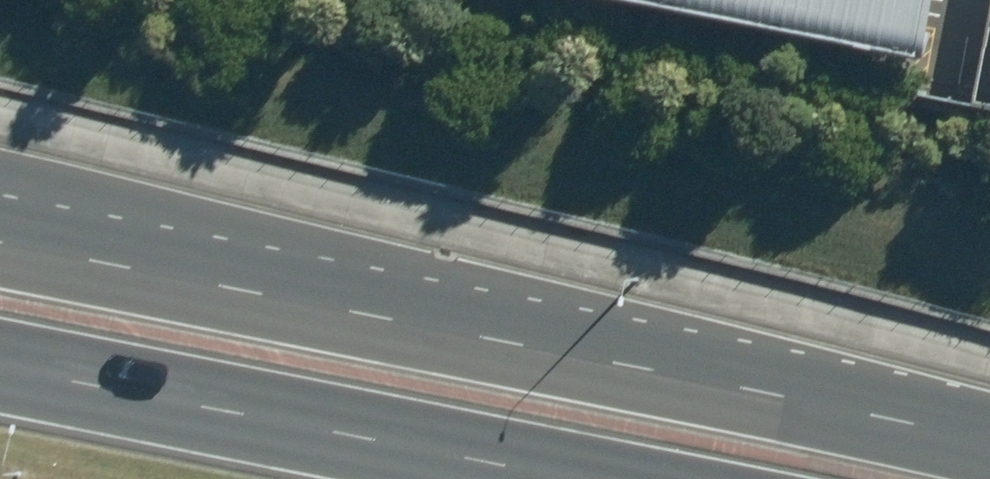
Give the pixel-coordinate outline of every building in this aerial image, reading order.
[(915,62),(927,0),(584,0),(915,62)] [(969,109),(989,113),(989,4),(969,109)]
